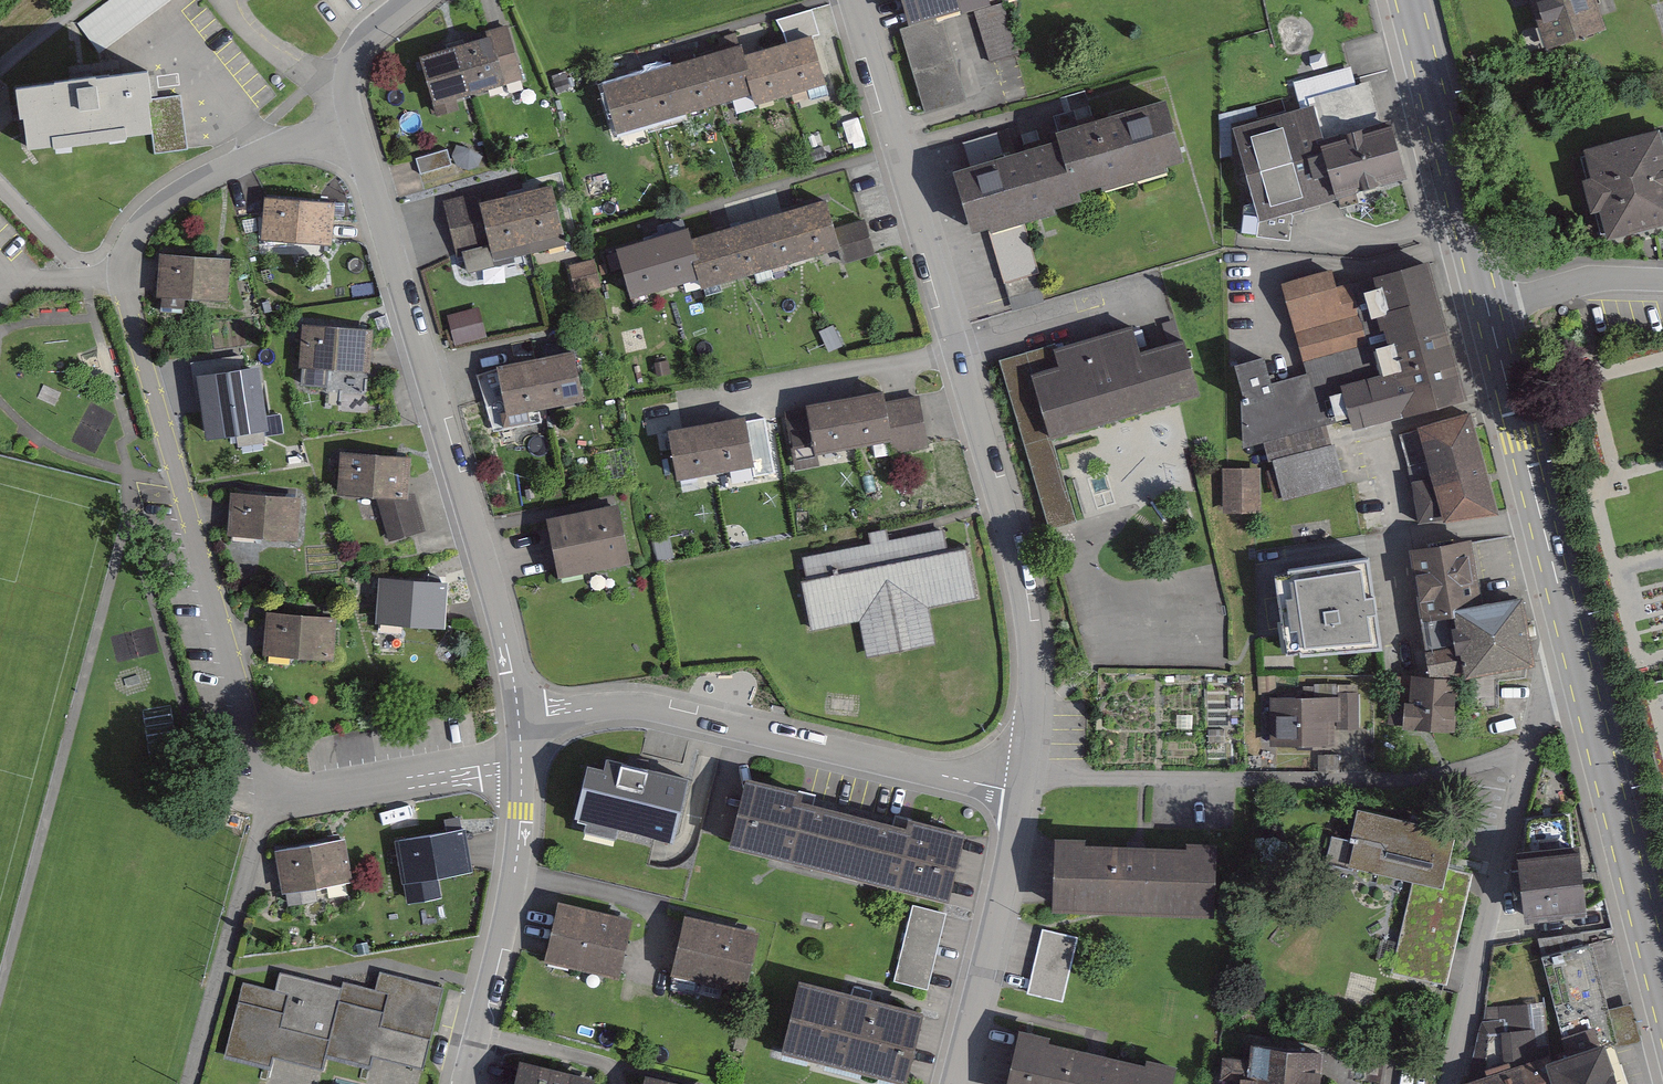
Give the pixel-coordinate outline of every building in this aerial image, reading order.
[(73,26),(96,57),(173,0),(109,0),(73,26)] [(909,21),(934,14),(933,9),(961,1),(961,0),(903,0),(909,21)] [(1550,61),(1628,38),(1617,0),(1532,0),(1550,61)] [(951,26),(908,39),(933,120),(976,107),(951,26)] [(485,34),(487,43),(465,50),(456,52),(469,99),(505,89),(505,87),(524,81),(508,27),(485,34)] [(826,89),(823,79),(811,40),(777,49),(789,89),(792,99),(826,89)] [(741,48),(706,58),(721,109),(756,99),(744,59),(741,48)] [(777,49),(744,59),(756,99),(759,109),(792,99),(789,89),(777,49)] [(447,55),(419,63),(433,110),(469,99),(456,52),(447,55)] [(706,58),(671,68),(686,119),(721,109),(706,58)] [(671,68),(636,79),(651,129),(686,119),(671,68)] [(1367,75),(1312,92),(1314,101),(1343,194),(1423,169),(1406,114),(1381,122),(1367,75)] [(636,79),(601,89),(616,140),(651,129),(636,79)] [(150,86),(17,102),(25,161),(152,144),(154,156),(181,152),(174,97),(152,101),(150,86)] [(1343,194),(1314,101),(1224,128),(1251,216),(1343,194)] [(1166,103),(1058,135),(1060,142),(1076,195),(1102,187),(1103,191),(1168,171),(1166,168),(1184,162),(1166,103)] [(1585,159),(1592,185),(1579,188),(1586,214),(1604,209),(1612,241),(1662,228),(1662,151),(1660,140),(1585,159)] [(1060,142),(954,174),(972,234),(990,229),(992,233),(1024,223),(1056,213),(1054,209),(1078,202),(1076,195),(1060,142)] [(454,144),(424,153),(429,169),(459,160),(454,144)] [(551,190),(515,199),(528,249),(564,240),(551,190)] [(443,203),(455,251),(488,243),(479,207),(476,195),(443,203)] [(348,202),(271,196),(268,240),(345,247),(348,202)] [(492,258),(528,249),(515,199),(479,207),(488,243),(492,258)] [(791,213),(807,263),(840,253),(833,231),(824,203),(791,213)] [(807,263),(791,213),(758,223),(774,273),(807,263)] [(833,231),(840,253),(844,266),(876,256),(872,243),(865,221),(833,231)] [(725,234),(741,284),(774,273),(758,223),(725,234)] [(992,233),(1013,305),(1046,295),(1024,223),(992,233)] [(688,232),(652,243),(668,294),(704,283),(692,244),(688,232)] [(741,284),(725,234),(692,244),(704,283),(708,294),(741,284)] [(652,243),(616,255),(632,305),(668,294),(652,243)] [(236,258),(169,251),(162,314),(192,317),(194,294),(231,298),(236,258)] [(1449,265),(1383,277),(1386,292),(1378,294),(1385,324),(1398,321),(1403,344),(1391,347),(1398,377),(1359,386),(1369,427),(1482,401),(1449,265)] [(1346,270),(1291,283),(1313,374),(1297,378),(1291,353),(1254,362),(1262,395),(1248,398),(1259,442),(1348,421),(1339,382),(1389,370),(1369,285),(1351,289),(1346,270)] [(483,301),(454,306),(459,334),(488,329),(483,301)] [(387,329),(315,321),(310,369),(382,377),(387,329)] [(1149,322),(1010,361),(1059,533),(1085,523),(1072,475),(1061,437),(1088,430),(1102,426),(1156,411),(1175,407),(1216,395),(1201,342),(1158,354),(1149,322)] [(574,357),(535,365),(546,415),(585,407),(574,357)] [(535,365),(496,373),(507,423),(546,415),(535,365)] [(278,376),(205,371),(202,419),(275,424),(278,376)] [(884,396),(845,404),(854,453),(893,445),(886,405),(884,396)] [(927,450),(925,439),(918,399),(886,405),(893,445),(895,456),(927,450)] [(845,404),(806,411),(815,460),(854,453),(845,404)] [(1487,414),(1401,433),(1421,525),(1507,506),(1487,414)] [(745,422),(706,429),(716,479),(755,472),(745,422)] [(706,429),(667,437),(677,486),(716,479),(706,429)] [(1341,437),(1280,451),(1290,498),(1352,484),(1341,437)] [(423,454),(347,449),(344,496),(385,499),(399,542),(431,532),(420,497),(423,454)] [(1226,458),(1228,504),(1266,502),(1264,457),(1226,458)] [(311,497),(239,490),(234,540),(306,547),(311,497)] [(617,508),(545,523),(558,582),(629,567),(617,508)] [(969,521),(800,553),(814,632),(868,622),(875,661),(938,650),(932,615),(985,605),(969,521)] [(1486,535),(1417,548),(1430,618),(1499,605),(1486,535)] [(458,582),(387,573),(380,627),(451,636),(458,582)] [(1349,582),(1284,591),(1294,666),(1359,658),(1349,582)] [(1499,605),(1430,618),(1440,674),(1481,666),(1485,683),(1549,670),(1533,597),(1499,605)] [(346,616),(275,610),(270,660),(342,666),(346,616)] [(1473,679),(1418,675),(1414,729),(1469,733),(1473,679)] [(1361,695),(1272,696),(1272,752),(1338,751),(1338,731),(1361,731),(1361,695)] [(604,755),(586,751),(573,807),(586,813),(584,820),(616,827),(619,818),(673,830),(688,767),(607,748),(604,755)] [(733,839),(839,866),(854,808),(747,781),(733,839)] [(1468,829),(1364,804),(1348,872),(1415,887),(1395,974),(1448,986),(1474,876),(1458,872),(1468,829)] [(962,835),(854,808),(839,866),(947,894),(962,835)] [(1572,815),(1519,822),(1533,919),(1602,909),(1595,854),(1578,856),(1572,815)] [(464,826),(396,835),(402,879),(410,897),(437,894),(434,871),(469,866),(464,826)] [(346,832),(269,845),(277,889),(354,875),(346,832)] [(1231,841),(1053,834),(1051,905),(1229,911),(1231,841)] [(634,910),(554,890),(537,954),(618,974),(634,910)] [(946,912),(910,904),(894,977),(929,985),(946,912)] [(755,925),(683,908),(669,968),(741,985),(755,925)] [(1081,939),(1044,930),(1028,994),(1066,1003),(1081,939)] [(1582,931),(1541,942),(1571,1064),(1612,1044),(1608,1007),(1582,931)] [(924,1004),(795,969),(776,1040),(904,1075),(924,1004)] [(246,982),(228,1060),(275,1070),(272,1083),(320,1083),(326,1060),(370,1070),(374,1054),(435,1067),(452,994),(386,979),(383,994),(292,973),(283,990),(246,982)] [(1534,1002),(1486,1009),(1475,1060),(1462,1063),(1470,1083),(1548,1060),(1534,1002)] [(1631,1003),(1608,1007),(1612,1044),(1640,1037),(1631,1003)] [(1020,1019),(1004,1083),(1170,1083),(1177,1055),(1149,1048),(1147,1056),(1049,1032),(1050,1026),(1020,1019)] [(1218,1044),(1214,1077),(1229,1078),(1228,1083),(1322,1083),(1323,1075),(1321,1069),(1323,1042),(1311,1038),(1246,1031),(1244,1047),(1218,1044)] [(1565,1066),(1570,1083),(1623,1083),(1612,1044),(1571,1064),(1565,1066)] [(521,1054),(513,1083),(595,1083),(598,1073),(521,1054)] [(1468,1083),(1570,1083),(1565,1066),(1562,1056),(1548,1060),(1470,1083),(1468,1083)] [(642,1067),(638,1083),(709,1083),(642,1067)]
